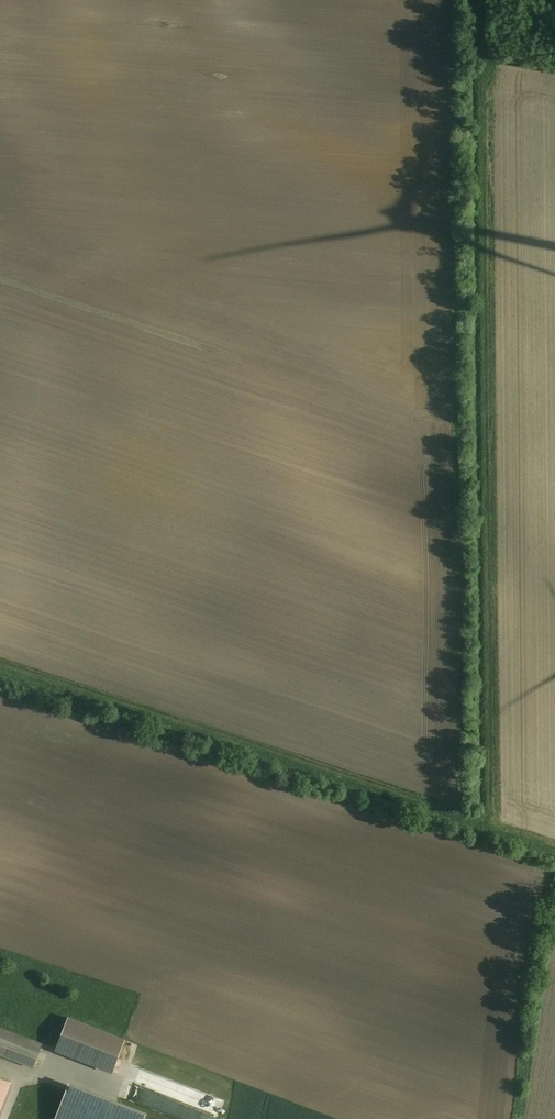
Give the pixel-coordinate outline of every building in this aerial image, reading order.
[(69,1016),(55,1051),(112,1073),(125,1038),(69,1016)] [(0,1028),(0,1056),(33,1068),(42,1044),(0,1028)] [(12,1083),(0,1079),(0,1113),(12,1083)] [(55,1118),(144,1118),(146,1113),(69,1082),(55,1118)]
